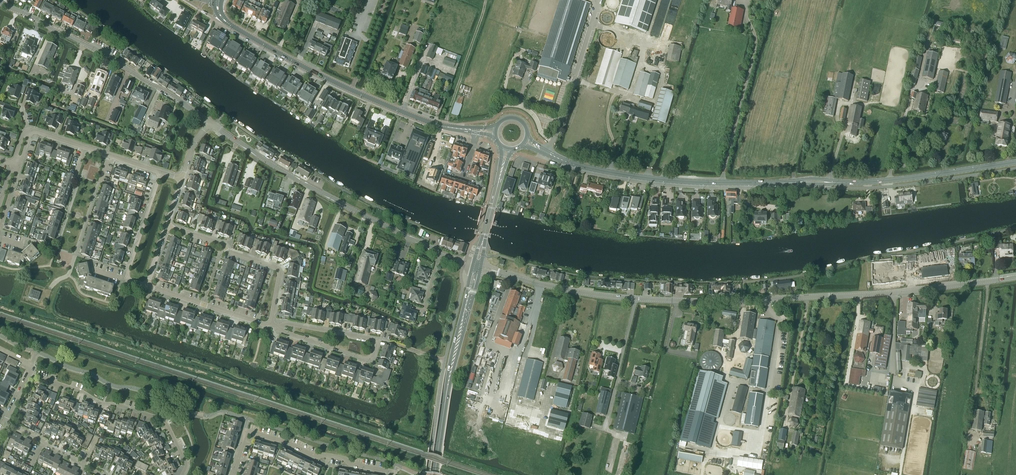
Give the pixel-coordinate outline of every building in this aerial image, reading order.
[(31,5),(34,7),(38,10),(39,9),(40,10),(45,1),(44,0),(38,0),(36,4),(33,2),(31,5)] [(46,13),(53,0),(50,0),(48,5),(46,4),(42,11),(43,12),(44,13),(45,12),(46,13)] [(53,0),(46,13),(48,14),(48,15),(50,16),(51,15),(51,16),(55,8),(52,7),(55,1),(55,0),(53,0)] [(168,12),(163,8),(166,5),(159,0),(154,0),(150,5),(160,12),(159,13),(165,17),(168,12)] [(245,0),(236,0),(232,8),(233,9),(235,10),(236,10),(236,9),(240,11),(245,0)] [(253,1),(251,0),(250,0),(248,4),(246,3),(242,12),(247,14),(253,1)] [(538,71),(558,77),(557,79),(566,82),(591,4),(579,0),(560,0),(548,37),(543,55),(538,71)] [(614,24),(646,34),(657,0),(622,0),(614,24)] [(717,5),(728,7),(727,11),(731,12),(732,8),(732,7),(731,7),(733,0),(718,0),(717,5)] [(251,17),(256,8),(253,7),(256,2),(253,1),(247,14),(251,17)] [(275,21),(273,26),(277,27),(278,29),(280,30),(281,29),(284,30),(286,26),(288,26),(289,23),(288,21),(295,5),(285,1),(281,11),(281,12),(277,11),(277,12),(276,14),(279,15),(277,22),(275,21)] [(257,19),(261,11),(259,10),(261,5),(258,3),(256,8),(251,17),(257,19)] [(60,8),(61,5),(60,5),(59,7),(58,10),(56,9),(52,16),(53,17),(54,18),(55,18),(57,18),(61,8),(60,8)] [(63,6),(61,5),(60,8),(61,8),(57,18),(58,19),(58,20),(60,21),(61,21),(65,13),(62,12),(63,10),(65,7),(63,6)] [(265,23),(268,18),(270,12),(263,8),(257,20),(261,22),(265,23)] [(731,12),(728,28),(740,30),(744,10),(732,8),(731,12)] [(62,21),(67,24),(73,13),(71,12),(69,16),(66,14),(62,21)] [(337,30),(341,22),(318,12),(314,21),(337,30)] [(72,26),(77,17),(75,16),(75,14),(73,13),(67,24),(72,26)] [(182,13),(176,24),(183,29),(190,17),(182,13)] [(77,20),(74,27),(79,30),(83,22),(79,20),(80,17),(78,16),(77,19),(77,20)] [(83,22),(79,30),(84,32),(85,30),(86,30),(86,31),(90,33),(92,30),(97,33),(98,33),(99,31),(99,30),(100,29),(94,26),(89,24),(90,23),(86,22),(85,23),(83,22)] [(197,31),(200,25),(195,22),(191,28),(188,26),(184,34),(187,36),(190,31),(191,31),(192,31),(193,30),(193,29),(197,31)] [(202,34),(206,28),(200,25),(197,31),(202,34)] [(406,36),(409,28),(402,25),(399,34),(406,36)] [(5,38),(10,40),(12,36),(13,36),(13,34),(13,33),(9,31),(8,29),(6,28),(4,29),(3,33),(2,35),(2,36),(1,38),(0,41),(4,43),(5,38)] [(212,30),(209,36),(211,38),(207,45),(213,48),(221,34),(217,32),(217,33),(212,30)] [(416,32),(413,41),(420,44),(423,35),(417,33),(416,32)] [(221,34),(213,48),(218,51),(219,49),(221,51),(228,40),(225,38),(226,37),(221,34)] [(357,43),(356,43),(342,38),(333,63),(345,67),(346,64),(349,65),(350,62),(351,62),(355,51),(357,43)] [(308,48),(314,51),(317,45),(318,42),(312,39),(311,42),(308,48)] [(27,40),(22,52),(32,57),(36,48),(33,47),(34,43),(27,40)] [(229,42),(222,53),(224,55),(224,56),(227,58),(236,44),(232,42),(231,43),(229,42)] [(47,70),(57,48),(48,43),(38,66),(47,70)] [(324,43),(323,47),(320,54),(325,57),(328,50),(330,51),(331,50),(332,47),(324,43)] [(236,44),(227,58),(232,61),(233,60),(235,61),(242,50),(240,48),(240,47),(236,44)] [(320,54),(323,47),(317,45),(314,51),(320,54)] [(679,63),(681,47),(669,45),(666,61),(679,63)] [(407,69),(415,49),(406,46),(401,60),(398,59),(395,66),(387,63),(382,76),(392,80),(397,67),(398,68),(398,66),(407,69)] [(441,56),(443,51),(437,49),(437,48),(432,46),(426,58),(432,61),(435,53),(441,56)] [(611,89),(622,54),(606,49),(595,85),(611,89)] [(130,64),(131,63),(134,58),(134,57),(131,55),(132,54),(126,50),(123,55),(126,57),(125,60),(130,64)] [(638,52),(633,50),(631,58),(629,57),(627,61),(636,64),(638,59),(636,58),(638,52)] [(445,59),(443,64),(454,68),(456,69),(459,62),(461,57),(461,56),(460,56),(457,55),(450,52),(448,51),(447,52),(445,59)] [(243,52),(237,63),(239,64),(238,66),(242,68),(250,54),(246,52),(245,53),(243,52)] [(940,60),(940,58),(938,58),(938,55),(928,52),(922,78),(933,80),(937,60),(940,60)] [(250,54),(242,68),(246,71),(247,69),(250,71),(256,60),(254,58),(255,57),(250,54)] [(134,58),(131,63),(136,67),(138,64),(141,67),(145,62),(139,58),(138,59),(134,57),(134,58)] [(919,70),(922,58),(915,57),(913,69),(919,70)] [(628,91),(636,65),(620,60),(612,86),(628,91)] [(257,62),(251,73),(253,74),(252,76),(256,78),(265,64),(260,62),(260,63),(257,62)] [(513,69),(513,71),(513,72),(514,72),(513,76),(521,79),(523,73),(523,70),(525,70),(525,68),(529,69),(529,70),(535,72),(537,64),(531,62),(530,66),(517,62),(515,69),(514,69),(513,69)] [(265,64),(256,78),(261,81),(262,80),(264,81),(271,70),(268,68),(269,67),(265,64)] [(424,66),(420,74),(426,76),(429,68),(424,66)] [(150,78),(151,76),(155,69),(151,67),(145,75),(150,78)] [(73,87),(78,72),(67,68),(65,75),(60,74),(59,78),(61,79),(62,78),(64,79),(62,83),(68,85),(66,89),(71,91),(73,87)] [(155,69),(151,76),(157,80),(161,75),(162,76),(163,74),(162,73),(162,72),(156,68),(155,69)] [(426,75),(426,76),(431,77),(434,69),(429,68),(428,71),(426,75)] [(915,85),(919,71),(914,69),(910,84),(915,85)] [(273,70),(266,81),(269,82),(268,84),(272,86),(280,72),(276,70),(275,71),(273,70)] [(1006,105),(1012,73),(1001,71),(995,102),(1006,105)] [(92,76),(91,78),(95,80),(93,86),(91,85),(90,87),(92,88),(91,89),(100,93),(106,75),(98,72),(96,77),(92,76)] [(280,72),(272,86),(277,89),(277,88),(280,89),(286,78),(284,76),(285,75),(280,72)] [(650,75),(640,72),(633,95),(643,98),(644,97),(652,99),(659,75),(651,73),(650,75)] [(944,93),(947,78),(948,74),(939,72),(938,76),(935,91),(944,93)] [(848,101),(852,77),(853,76),(838,73),(833,99),(824,97),(821,108),(824,108),(823,113),(826,114),(825,116),(833,117),(837,99),(848,101)] [(162,86),(168,77),(166,75),(164,78),(162,77),(158,83),(162,86)] [(117,89),(119,85),(118,85),(120,80),(115,78),(116,77),(113,76),(105,94),(113,97),(117,89)] [(166,89),(170,82),(168,81),(170,78),(168,77),(162,86),(166,89)] [(289,78),(282,89),(285,90),(284,91),(288,94),(296,80),(292,78),(291,79),(289,78)] [(296,80),(288,94),(292,96),(293,95),(296,97),(302,86),(300,84),(300,83),(296,80)] [(866,102),(870,82),(860,80),(856,100),(866,102)] [(129,83),(127,81),(124,87),(124,86),(121,93),(124,94),(125,91),(129,92),(133,84),(132,84),(132,83),(130,82),(129,83)] [(176,87),(171,84),(168,89),(175,94),(180,87),(177,85),(176,87)] [(23,95),(26,87),(22,85),(21,88),(14,86),(14,87),(10,86),(8,93),(12,94),(11,97),(18,99),(20,94),(23,95)] [(78,85),(75,95),(81,97),(84,88),(78,85)] [(304,85),(298,97),(300,98),(299,99),(303,102),(312,88),(307,85),(307,87),(304,85)] [(468,98),(471,89),(465,87),(461,86),(460,89),(458,95),(468,98)] [(180,97),(185,90),(180,87),(175,94),(180,97)] [(312,88),(303,102),(308,105),(309,103),(311,105),(318,94),(315,92),(316,91),(312,88)] [(419,94),(420,89),(418,88),(416,93),(413,91),(410,99),(415,102),(419,94)] [(38,102),(40,96),(37,95),(37,94),(30,91),(30,90),(27,89),(25,95),(28,96),(26,102),(34,104),(35,101),(38,102)] [(141,91),(136,89),(132,96),(132,97),(133,97),(136,99),(136,100),(136,101),(137,102),(138,103),(139,102),(140,102),(140,101),(144,102),(144,103),(145,102),(148,95),(144,93),(141,91)] [(420,89),(419,94),(415,102),(421,104),(426,91),(423,90),(420,89)] [(664,124),(674,93),(661,89),(652,120),(664,124)] [(324,91),(318,100),(322,101),(319,105),(321,106),(329,94),(324,91)] [(427,106),(430,98),(426,97),(428,92),(426,91),(421,104),(427,106)] [(924,113),(928,96),(912,93),(911,99),(916,100),(913,111),(924,113)] [(432,108),(437,96),(435,95),(433,100),(430,98),(427,106),(432,108)] [(438,110),(441,103),(438,102),(440,96),(437,96),(432,108),(438,110)] [(461,105),(464,98),(458,96),(456,103),(455,103),(452,114),(458,116),(462,105),(461,105)] [(327,111),(332,101),(333,100),(331,100),(332,99),(328,97),(328,98),(327,98),(322,107),(321,108),(327,111)] [(336,103),(332,101),(327,111),(329,113),(329,114),(331,115),(332,114),(338,103),(337,102),(336,103)] [(650,111),(652,105),(640,101),(638,107),(650,111)] [(13,118),(15,110),(10,109),(11,106),(4,104),(0,102),(0,106),(5,107),(2,114),(4,115),(3,118),(9,120),(10,117),(13,118)] [(342,106),(339,104),(339,103),(338,103),(332,114),(331,115),(329,118),(333,121),(336,116),(345,120),(346,120),(346,119),(346,118),(346,117),(345,116),(347,113),(346,113),(348,108),(348,107),(344,105),(344,106),(343,105),(342,106)] [(647,121),(650,112),(622,103),(620,112),(647,121)] [(67,106),(66,110),(69,111),(69,110),(75,112),(77,106),(71,104),(70,107),(67,106)] [(139,126),(140,123),(147,109),(140,106),(132,123),(139,126)] [(154,119),(158,120),(158,119),(167,122),(172,110),(163,106),(160,113),(157,112),(154,119)] [(862,131),(863,127),(864,120),(859,120),(862,108),(851,106),(845,135),(856,137),(857,130),(862,131)] [(310,109),(305,117),(311,120),(315,112),(310,109)] [(115,124),(119,113),(113,110),(109,122),(115,124)] [(356,111),(352,120),(359,123),(358,126),(356,130),(359,131),(361,127),(364,120),(363,120),(360,118),(362,114),(356,111)] [(981,111),(980,120),(997,122),(998,113),(981,111)] [(49,123),(48,126),(56,129),(57,123),(60,124),(63,118),(59,117),(59,118),(52,116),(51,117),(48,116),(46,122),(49,123)] [(157,129),(159,123),(160,121),(158,120),(154,119),(151,117),(148,125),(157,129)] [(78,133),(80,127),(77,126),(77,124),(70,122),(70,120),(67,119),(65,126),(68,127),(66,132),(74,135),(75,132),(78,133)] [(365,135),(363,140),(367,142),(367,143),(375,146),(375,145),(379,146),(381,141),(383,142),(388,129),(384,127),(380,136),(370,131),(373,123),(369,121),(364,134),(365,135)] [(1007,147),(1010,125),(999,123),(996,145),(1007,147)] [(413,175),(428,136),(414,130),(409,140),(410,141),(407,148),(405,151),(392,146),(388,156),(401,162),(398,169),(397,168),(397,169),(413,175)] [(110,135),(103,133),(102,135),(99,134),(97,140),(100,141),(99,143),(107,146),(109,140),(112,141),(114,135),(111,134),(110,135)] [(136,143),(128,141),(127,142),(124,141),(122,147),(125,148),(125,151),(132,153),(133,149),(137,151),(136,154),(140,155),(143,148),(139,147),(138,148),(134,146),(136,143)] [(38,145),(35,156),(38,157),(38,155),(43,156),(44,154),(45,154),(48,145),(42,143),(41,146),(38,145)] [(428,143),(423,158),(428,160),(434,145),(428,143)] [(48,145),(45,154),(50,156),(50,157),(53,158),(55,151),(52,150),(53,147),(48,145)] [(200,148),(199,151),(200,151),(199,153),(203,155),(202,158),(211,161),(214,162),(215,160),(212,159),(212,157),(209,156),(211,149),(207,148),(206,145),(203,146),(202,146),(201,147),(200,148)] [(266,155),(269,149),(263,145),(260,151),(266,155)] [(461,154),(464,146),(459,145),(455,158),(457,158),(458,153),(461,154)] [(461,154),(460,157),(464,158),(468,148),(467,147),(465,146),(465,147),(464,146),(461,154)] [(152,150),(146,148),(145,151),(143,151),(141,157),(146,158),(147,155),(150,156),(149,160),(157,162),(158,160),(161,161),(163,155),(160,154),(160,152),(152,150)] [(55,151),(53,158),(56,159),(56,158),(62,160),(65,151),(59,149),(58,152),(55,151)] [(269,149),(266,155),(272,159),(274,155),(276,153),(269,149)] [(65,151),(62,160),(67,161),(66,166),(69,167),(72,157),(69,156),(70,152),(65,151)] [(480,151),(478,151),(477,151),(476,153),(475,153),(475,155),(473,161),(478,163),(478,160),(481,152),(480,152),(480,151)] [(485,154),(481,167),(480,169),(488,171),(488,168),(483,166),(484,162),(487,163),(490,155),(485,154)] [(289,168),(291,163),(282,157),(279,162),(289,168)] [(448,158),(446,163),(461,168),(463,164),(455,161),(454,164),(449,162),(450,158),(448,158)] [(211,162),(201,159),(200,162),(197,161),(196,163),(195,163),(194,166),(205,169),(206,164),(210,165),(211,162)] [(43,166),(33,163),(32,166),(29,165),(27,170),(36,173),(38,168),(42,169),(43,166)] [(446,163),(444,169),(446,170),(448,165),(453,167),(452,170),(460,173),(461,168),(446,163)] [(527,172),(529,165),(523,163),(521,170),(522,170),(520,174),(523,175),(519,188),(521,189),(521,190),(522,191),(523,191),(524,191),(525,190),(526,190),(530,176),(526,174),(527,172)] [(229,164),(223,184),(232,187),(238,167),(229,164)] [(202,178),(205,169),(194,166),(193,169),(194,170),(193,172),(196,173),(195,176),(202,178)] [(307,178),(311,172),(300,166),(297,172),(307,178)] [(478,172),(479,169),(471,167),(470,170),(470,169),(469,171),(483,175),(487,177),(487,175),(486,174),(487,173),(483,171),(482,173),(478,172)] [(120,179),(123,170),(120,169),(117,168),(116,170),(113,169),(111,176),(114,177),(113,179),(119,181),(120,178),(120,179)] [(429,170),(427,175),(430,176),(428,180),(434,181),(433,182),(435,182),(436,182),(438,183),(443,171),(439,169),(438,173),(437,173),(429,170)] [(512,178),(515,170),(511,169),(503,194),(505,194),(505,195),(505,196),(506,197),(507,197),(508,196),(509,196),(510,196),(514,182),(510,180),(511,178),(512,178)] [(35,182),(36,179),(34,179),(36,173),(27,170),(25,176),(28,177),(27,180),(35,182)] [(123,170),(120,179),(125,180),(128,181),(129,179),(130,175),(127,174),(128,172),(125,171),(126,170),(123,170)] [(73,182),(74,180),(75,177),(66,174),(64,179),(73,182)] [(137,175),(134,174),(133,176),(130,175),(129,179),(127,184),(136,187),(137,184),(140,175),(137,174),(137,175)] [(145,187),(148,180),(145,179),(145,177),(143,176),(140,175),(137,184),(142,186),(145,187)] [(541,175),(538,185),(540,186),(539,188),(544,190),(545,188),(550,189),(553,179),(553,178),(552,178),(553,176),(549,175),(549,177),(548,176),(548,177),(542,175),(541,175)] [(202,178),(195,176),(195,179),(191,178),(191,180),(190,180),(189,183),(199,186),(201,181),(204,182),(205,179),(202,178)] [(571,186),(573,178),(567,177),(565,185),(571,186)] [(449,187),(452,179),(447,178),(442,195),(446,196),(447,192),(444,191),(446,186),(449,187)] [(72,187),(73,184),(72,184),(73,182),(64,179),(62,184),(72,187)] [(258,193),(262,182),(255,179),(254,183),(251,182),(252,181),(247,180),(245,187),(244,186),(244,187),(249,188),(251,189),(251,190),(258,193)] [(451,197),(456,181),(452,179),(449,187),(452,188),(450,193),(447,192),(446,196),(450,197),(450,196),(451,197)] [(34,185),(35,182),(27,180),(26,183),(23,182),(21,187),(30,190),(32,185),(34,185)] [(458,190),(461,182),(456,181),(451,197),(455,198),(456,195),(453,194),(455,189),(458,190)] [(537,184),(531,182),(528,193),(534,194),(537,184)] [(199,186),(189,183),(188,186),(188,187),(188,189),(191,190),(190,193),(196,195),(200,196),(201,193),(197,192),(199,186)] [(70,192),(70,191),(71,190),(72,187),(62,184),(61,189),(70,192)] [(466,195),(467,193),(470,185),(465,184),(461,197),(460,199),(462,200),(463,198),(464,195),(466,195)] [(581,185),(579,192),(582,193),(581,194),(584,195),(584,194),(586,194),(587,191),(596,194),(596,195),(596,196),(597,197),(598,197),(599,197),(600,196),(600,195),(601,195),(603,187),(596,186),(595,185),(588,184),(587,187),(581,185)] [(111,194),(113,189),(104,186),(103,188),(102,191),(111,194)] [(30,190),(21,187),(19,193),(23,194),(22,197),(30,200),(32,200),(33,197),(31,197),(33,191),(30,190)] [(479,189),(474,187),(470,200),(469,203),(471,203),(472,201),(474,196),(476,196),(479,189)] [(569,200),(573,190),(568,188),(564,199),(569,200)] [(68,198),(70,194),(69,194),(70,192),(61,189),(59,194),(68,198)] [(109,199),(111,194),(102,191),(101,194),(101,195),(100,196),(109,199)] [(196,195),(190,193),(189,196),(186,195),(185,197),(184,197),(183,200),(193,203),(195,198),(199,199),(200,196),(196,195)] [(291,202),(289,208),(287,208),(286,213),(295,216),(297,210),(299,205),(302,196),(299,194),(295,193),(291,203),(291,202)] [(895,197),(896,205),(904,204),(904,202),(907,201),(907,204),(913,203),(912,198),(912,196),(911,193),(903,194),(899,194),(899,197),(895,197)] [(66,202),(67,201),(68,198),(59,194),(57,200),(66,202)] [(140,208),(141,205),(140,205),(141,202),(139,201),(140,198),(131,195),(128,204),(131,205),(140,208)] [(268,200),(274,202),(274,203),(273,204),(274,204),(273,208),(283,211),(287,199),(284,198),(284,197),(276,195),(275,197),(269,195),(268,200)] [(108,205),(109,199),(100,196),(100,198),(99,198),(98,201),(108,205)] [(30,200),(22,197),(21,200),(18,199),(16,204),(27,208),(29,203),(30,200)] [(620,209),(623,198),(620,197),(619,200),(612,198),(610,207),(609,209),(616,211),(616,210),(620,211),(620,209)] [(630,209),(633,198),(630,197),(629,200),(623,198),(620,209),(626,211),(627,210),(630,211),(630,209)] [(640,200),(633,198),(630,209),(630,210),(636,212),(637,211),(637,210),(641,211),(644,198),(640,197),(640,200)] [(66,202),(57,200),(55,199),(54,204),(53,207),(62,210),(63,207),(65,208),(66,205),(66,204),(66,202)] [(225,208),(227,203),(214,199),(213,204),(225,208)] [(658,205),(658,199),(653,199),(652,205),(651,205),(651,208),(649,208),(649,212),(648,212),(648,213),(648,214),(648,215),(648,216),(648,217),(649,217),(649,225),(657,225),(657,216),(657,214),(658,208),(657,208),(657,205),(658,205)] [(191,212),(193,203),(183,200),(182,203),(183,204),(182,206),(185,207),(184,210),(191,212)] [(312,218),(311,218),(315,203),(305,200),(298,220),(309,224),(308,225),(310,225),(309,227),(308,232),(313,233),(315,229),(319,219),(312,217),(312,218)] [(667,200),(663,200),(663,206),(663,209),(662,209),(661,222),(665,222),(665,223),(667,223),(667,222),(671,222),(671,217),(672,217),(672,214),(671,214),(671,209),(667,209),(667,206),(667,200)] [(709,209),(708,209),(708,216),(710,216),(710,217),(711,218),(712,218),(713,219),(714,218),(715,217),(716,216),(718,217),(718,212),(717,212),(717,206),(714,206),(714,201),(709,200),(709,209)] [(106,210),(108,205),(98,201),(97,205),(98,205),(97,207),(106,210)] [(685,207),(683,207),(683,202),(678,201),(677,210),(676,210),(676,217),(678,217),(679,218),(679,219),(681,219),(682,219),(683,219),(684,218),(684,217),(686,217),(686,213),(685,213),(685,207)] [(701,207),(699,207),(699,202),(694,202),(693,211),(692,211),(692,218),(694,218),(695,219),(695,220),(697,220),(698,220),(699,220),(700,219),(700,218),(702,218),(702,213),(701,213),(701,207)] [(854,212),(865,212),(865,203),(853,204),(854,212)] [(24,217),(27,208),(16,204),(14,210),(17,211),(16,214),(24,217)] [(139,211),(140,208),(131,205),(129,210),(129,211),(128,213),(133,215),(135,216),(136,213),(138,213),(138,211),(139,211)] [(104,215),(106,210),(97,207),(97,208),(96,208),(95,212),(104,215)] [(61,220),(62,216),(62,214),(53,211),(52,216),(61,220)] [(193,218),(195,215),(185,211),(184,215),(180,213),(179,215),(178,215),(177,218),(178,219),(177,221),(179,221),(180,224),(183,222),(187,224),(189,217),(193,218)] [(106,215),(104,215),(95,212),(94,215),(94,217),(95,218),(94,220),(102,223),(103,219),(105,219),(106,215)] [(132,218),(133,215),(128,213),(127,216),(125,222),(134,225),(135,222),(136,219),(132,218)] [(764,213),(760,213),(755,213),(755,222),(755,225),(760,225),(760,222),(767,222),(767,213),(764,213)] [(24,217),(16,214),(15,217),(12,216),(10,221),(19,224),(22,225),(24,220),(25,220),(26,217),(24,217)] [(210,220),(209,220),(204,218),(205,216),(199,214),(197,222),(202,223),(201,228),(202,229),(204,231),(206,231),(210,220)] [(59,225),(59,223),(60,223),(61,220),(52,216),(50,222),(59,225)] [(219,222),(218,222),(210,219),(209,220),(210,220),(206,231),(208,232),(211,232),(212,232),(214,227),(217,228),(219,222)] [(270,219),(268,225),(274,227),(277,228),(279,222),(278,222),(270,219)] [(18,233),(19,230),(17,230),(19,224),(10,221),(8,227),(11,228),(10,231),(18,233)] [(223,237),(227,226),(221,224),(222,222),(219,221),(218,222),(219,222),(217,228),(219,229),(218,234),(219,234),(219,235),(221,236),(223,237)] [(58,230),(59,227),(58,226),(59,225),(50,222),(48,227),(58,230)] [(133,228),(134,225),(125,222),(124,228),(123,230),(125,231),(126,228),(132,230),(133,228)] [(99,232),(100,227),(92,224),(91,226),(90,226),(89,229),(99,232)] [(234,233),(236,226),(233,225),(232,228),(227,226),(223,237),(225,238),(228,238),(228,237),(229,238),(231,232),(234,233)] [(331,234),(327,247),(338,252),(342,240),(344,241),(345,238),(343,237),(346,230),(335,225),(331,234)] [(56,235),(56,233),(57,233),(58,230),(48,227),(47,232),(56,235)] [(97,237),(99,232),(89,229),(88,232),(89,232),(88,234),(97,237)] [(129,242),(130,239),(129,239),(130,236),(124,234),(125,231),(123,230),(120,230),(119,233),(122,233),(120,239),(129,242)] [(54,240),(55,237),(55,236),(56,235),(47,232),(44,231),(42,236),(52,239),(52,240),(54,240)] [(239,233),(237,240),(240,241),(238,246),(240,247),(239,247),(242,249),(244,249),(247,239),(247,238),(242,236),(243,234),(239,233)] [(347,233),(345,238),(344,241),(340,253),(345,255),(349,245),(353,246),(354,246),(355,242),(350,241),(352,235),(351,235),(347,233)] [(95,242),(97,237),(88,234),(88,236),(87,236),(86,239),(95,242)] [(52,239),(42,236),(38,235),(37,240),(40,241),(51,245),(52,240),(52,239)] [(172,238),(170,244),(179,246),(180,241),(172,238)] [(444,238),(442,246),(451,249),(458,251),(465,254),(465,252),(467,246),(444,238)] [(94,247),(95,242),(86,239),(85,242),(85,243),(85,244),(94,247)] [(128,245),(129,242),(120,239),(118,244),(116,244),(115,247),(119,248),(123,250),(124,247),(126,247),(127,245),(128,245)] [(247,239),(244,249),(246,250),(248,250),(250,250),(251,245),(254,246),(256,240),(253,239),(252,241),(247,239)] [(256,240),(254,246),(257,247),(255,252),(257,252),(257,253),(259,254),(261,255),(264,245),(259,243),(259,241),(256,240)] [(274,244),(272,250),(275,251),(272,258),(274,258),(274,259),(276,260),(278,260),(281,250),(276,248),(278,242),(274,241),(273,244),(274,244)] [(264,245),(261,255),(263,256),(265,256),(265,255),(267,256),(269,249),(272,250),(274,244),(273,244),(271,243),(270,246),(264,244),(264,245)] [(92,252),(94,247),(85,244),(84,246),(82,249),(92,252)] [(170,244),(169,249),(177,251),(179,252),(181,247),(179,246),(170,244)] [(1001,258),(1013,257),(1012,245),(1000,246),(1001,258)] [(36,257),(39,254),(32,246),(23,254),(24,255),(22,256),(11,252),(8,262),(12,264),(12,263),(16,264),(15,265),(19,266),(21,262),(23,263),(24,260),(25,259),(27,261),(28,260),(30,262),(33,259),(33,258),(35,256),(36,257)] [(123,259),(124,256),(125,253),(118,251),(119,248),(115,247),(114,250),(116,250),(114,256),(123,259)] [(210,257),(211,255),(212,252),(203,248),(201,254),(210,257)] [(90,258),(92,252),(82,249),(81,252),(82,253),(81,255),(90,258)] [(169,249),(167,254),(175,257),(178,257),(179,252),(177,251),(169,249)] [(281,250),(278,260),(280,261),(282,261),(284,261),(286,256),(290,257),(292,260),(299,257),(297,252),(288,249),(287,251),(281,250)] [(375,266),(378,255),(364,251),(356,282),(367,286),(371,268),(372,268),(373,266),(375,266)] [(209,262),(210,259),(210,258),(210,257),(201,254),(200,259),(209,262)] [(288,268),(288,271),(299,273),(300,267),(301,267),(302,261),(301,260),(303,258),(305,257),(303,255),(301,256),(299,257),(292,260),(293,263),(293,266),(290,265),(289,267),(288,268)] [(973,259),(972,255),(963,256),(963,255),(959,255),(960,266),(966,266),(975,266),(974,259),(973,259)] [(122,262),(123,259),(114,256),(113,259),(110,258),(108,264),(118,267),(119,264),(121,265),(122,262)] [(207,267),(207,265),(208,265),(209,262),(200,259),(198,264),(207,267)] [(235,263),(226,260),(225,262),(224,266),(233,269),(236,270),(238,264),(235,263)] [(405,277),(409,265),(396,261),(392,273),(405,277)] [(90,276),(87,264),(77,266),(78,271),(79,271),(80,274),(79,274),(79,278),(81,288),(85,290),(86,288),(98,292),(97,294),(110,298),(114,286),(89,278),(89,277),(90,276)] [(164,264),(162,269),(170,272),(170,271),(173,272),(175,268),(172,268),(172,267),(164,264)] [(206,272),(207,269),(206,269),(207,267),(198,264),(196,269),(206,272)] [(231,274),(233,269),(224,266),(223,269),(222,271),(231,274)] [(416,273),(414,280),(421,282),(422,279),(427,280),(427,277),(428,277),(429,277),(430,276),(430,275),(429,274),(428,274),(429,271),(420,268),(419,274),(416,273)] [(922,279),(948,276),(947,268),(921,271),(922,279)] [(162,269),(160,274),(171,278),(172,273),(170,272),(162,269)] [(203,277),(204,275),(205,275),(206,272),(196,269),(194,274),(203,277)] [(337,269),(335,279),(344,282),(345,278),(347,272),(337,269)] [(534,269),(533,275),(536,276),(537,276),(537,277),(545,279),(546,272),(539,270),(538,271),(537,271),(537,270),(534,269)] [(230,279),(231,274),(222,271),(222,273),(221,273),(220,276),(230,279)] [(252,272),(251,275),(254,276),(263,279),(264,277),(265,277),(266,274),(256,271),(255,273),(252,272)] [(288,271),(287,274),(288,275),(288,277),(291,277),(291,280),(298,282),(300,282),(301,279),(298,278),(299,273),(288,271)] [(546,272),(545,279),(550,280),(562,283),(564,276),(554,274),(551,273),(546,272)] [(391,283),(393,275),(387,273),(385,281),(391,283)] [(158,276),(157,279),(158,280),(167,282),(168,280),(170,281),(171,278),(160,274),(160,276),(158,276)] [(202,283),(203,279),(203,277),(194,274),(193,279),(202,283)] [(228,284),(230,279),(220,276),(219,279),(220,279),(219,281),(228,284)] [(262,284),(263,281),(263,279),(254,276),(253,281),(262,284)] [(200,287),(201,286),(202,283),(193,279),(191,285),(200,287)] [(285,286),(285,288),(296,290),(299,291),(300,282),(298,282),(291,280),(290,283),(287,283),(286,285),(285,286)] [(226,289),(228,284),(219,281),(219,283),(218,283),(217,286),(226,289)] [(260,289),(261,287),(262,284),(253,281),(251,286),(260,289)] [(771,283),(771,288),(774,288),(778,288),(778,290),(791,289),(791,288),(795,288),(794,283),(790,283),(790,281),(777,283),(777,281),(773,282),(773,283),(771,283)] [(616,283),(615,289),(621,289),(621,290),(624,290),(627,291),(627,290),(631,290),(631,284),(616,283)] [(199,293),(200,290),(199,289),(200,287),(191,285),(189,290),(199,293)] [(672,294),(672,285),(666,285),(663,285),(663,293),(666,293),(666,294),(672,294)] [(692,288),(692,285),(684,285),(684,286),(676,286),(676,293),(683,293),(683,294),(691,294),(691,292),(692,292),(693,291),(693,289),(692,288)] [(225,294),(226,289),(217,286),(216,290),(216,292),(225,294)] [(259,294),(260,291),(259,291),(260,289),(251,286),(249,291),(259,294)] [(360,296),(364,293),(363,288),(358,286),(354,290),(355,295),(360,296)] [(412,287),(410,294),(412,295),(411,300),(420,303),(421,300),(422,300),(423,299),(423,298),(422,297),(422,294),(418,293),(419,289),(412,287)] [(285,288),(284,291),(285,292),(285,295),(288,295),(287,298),(295,299),(295,300),(297,300),(298,297),(295,296),(296,290),(285,288)] [(38,301),(41,293),(31,290),(29,298),(38,301)] [(257,299),(257,298),(258,298),(259,294),(249,291),(248,296),(257,299)] [(510,291),(501,316),(511,320),(515,321),(518,309),(515,308),(520,294),(510,291)] [(222,302),(223,300),(225,294),(216,292),(215,293),(214,293),(213,297),(216,298),(216,300),(222,302)] [(372,303),(378,299),(376,292),(369,292),(366,299),(372,303)] [(255,305),(257,301),(256,301),(257,299),(248,296),(246,302),(255,305)] [(152,312),(156,300),(150,298),(149,303),(146,302),(142,313),(146,314),(146,311),(152,312)] [(282,303),(282,306),(292,308),(293,303),(294,303),(295,300),(295,299),(287,298),(287,301),(284,300),(283,303),(282,303)] [(159,318),(163,308),(160,307),(162,302),(156,300),(152,312),(157,315),(156,317),(159,318)] [(255,305),(246,302),(245,304),(239,302),(238,303),(235,302),(234,306),(250,311),(250,309),(253,310),(254,308),(255,305)] [(306,314),(312,315),(311,321),(313,321),(315,322),(317,323),(319,310),(319,309),(314,308),(314,309),(309,308),(310,304),(308,303),(307,308),(307,311),(306,314)] [(169,318),(173,306),(167,304),(166,309),(163,308),(159,318),(165,320),(166,317),(169,318)] [(907,315),(907,329),(905,329),(905,323),(898,322),(898,335),(905,336),(905,332),(912,332),(913,329),(918,329),(919,318),(926,318),(926,309),(927,309),(927,305),(919,305),(919,304),(907,304),(907,313),(908,313),(908,315),(907,315)] [(409,311),(410,307),(404,305),(403,309),(401,308),(403,309),(400,318),(414,322),(417,313),(409,311)] [(176,324),(180,313),(177,312),(179,308),(173,306),(169,318),(174,320),(173,323),(176,324)] [(282,306),(281,309),(282,310),(281,312),(285,313),(284,316),(292,317),(292,314),(291,314),(292,308),(282,306)] [(518,309),(515,321),(519,323),(520,323),(522,318),(521,317),(524,307),(519,306),(518,309)] [(186,324),(190,311),(184,309),(183,314),(180,313),(176,324),(180,325),(180,322),(186,324)] [(319,310),(317,323),(319,323),(322,323),(322,322),(323,323),(324,317),(327,318),(328,310),(325,309),(325,311),(319,310)] [(935,322),(935,326),(939,326),(939,322),(942,322),(942,320),(947,320),(947,310),(940,309),(940,314),(936,314),(936,322),(935,322)] [(328,310),(327,318),(330,318),(329,324),(330,324),(330,325),(333,325),(335,326),(337,316),(336,315),(331,315),(332,310),(331,310),(328,310)] [(193,329),(197,319),(194,318),(196,313),(190,311),(186,324),(191,326),(190,328),(193,329)] [(725,311),(724,316),(732,317),(731,320),(735,321),(736,318),(737,313),(725,311)] [(756,315),(744,313),(743,322),(740,339),(752,340),(756,315)] [(337,316),(335,326),(337,326),(339,326),(341,326),(342,321),(348,322),(349,315),(343,314),(342,315),(337,314),(336,315),(337,316)] [(349,315),(348,322),(354,323),(353,328),(354,328),(354,329),(356,330),(358,330),(360,320),(361,319),(355,318),(355,315),(349,314),(349,315)] [(203,329),(207,317),(201,315),(200,320),(197,319),(193,329),(197,330),(197,327),(203,329)] [(360,320),(358,330),(360,330),(363,330),(364,330),(365,325),(368,325),(369,319),(370,317),(367,316),(366,319),(361,318),(361,319),(360,320)] [(501,316),(493,338),(512,345),(512,344),(516,333),(520,323),(519,323),(515,321),(511,320),(501,316)] [(211,332),(214,325),(211,324),(213,319),(207,317),(203,329),(211,332)] [(369,319),(368,325),(371,326),(370,331),(372,331),(372,332),(374,333),(376,333),(378,322),(373,321),(373,320),(369,319)] [(752,366),(749,387),(765,390),(768,369),(767,369),(769,358),(775,323),(767,321),(759,320),(756,344),(754,356),(755,356),(753,367),(752,366)] [(220,335),(224,323),(218,321),(217,325),(214,325),(211,332),(210,335),(213,336),(214,333),(220,335)] [(378,322),(376,333),(378,334),(381,334),(381,333),(382,333),(383,328),(386,328),(387,322),(384,322),(384,323),(378,322)] [(873,334),(873,331),(869,330),(870,323),(860,322),(855,351),(866,352),(869,333),(873,334)] [(227,341),(231,330),(228,329),(230,324),(224,323),(220,335),(225,337),(224,340),(227,341)] [(405,335),(407,331),(400,328),(401,328),(394,325),(394,324),(390,323),(387,330),(392,332),(391,335),(398,337),(399,333),(405,335)] [(693,325),(693,324),(690,323),(689,325),(685,324),(685,326),(684,326),(683,326),(683,328),(684,329),(684,331),(688,332),(686,345),(693,347),(695,333),(696,333),(697,326),(693,325)] [(237,341),(241,328),(235,326),(234,331),(231,330),(227,341),(231,342),(232,339),(237,341)] [(244,346),(248,336),(245,335),(247,330),(241,328),(237,341),(242,342),(241,345),(244,346)] [(715,331),(713,347),(722,348),(723,344),(729,345),(727,358),(732,359),(735,341),(730,340),(724,339),(723,339),(724,332),(715,331)] [(512,344),(512,345),(518,347),(522,335),(516,333),(512,344)] [(876,354),(874,367),(886,369),(891,336),(884,335),(884,339),(873,337),(870,353),(876,354)] [(564,361),(570,339),(560,337),(555,358),(564,361)] [(279,354),(283,342),(277,340),(276,345),(273,344),(270,354),(273,355),(274,353),(279,354)] [(287,360),(290,350),(287,349),(289,344),(283,342),(279,354),(284,356),(284,359),(287,360)] [(742,342),(738,346),(740,352),(746,353),(750,354),(749,355),(754,356),(756,344),(752,343),(752,344),(748,343),(742,342)] [(929,347),(921,346),(912,345),(901,343),(901,344),(899,344),(895,343),(897,372),(901,371),(900,351),(903,351),(902,361),(909,362),(910,355),(914,355),(914,360),(927,361),(929,347)] [(395,350),(396,347),(389,345),(388,348),(385,347),(384,349),(383,349),(382,352),(392,356),(394,350),(395,350)] [(296,360),(300,348),(294,346),(293,351),(290,350),(287,360),(290,361),(291,358),(296,360)] [(305,363),(307,355),(304,354),(306,350),(300,348),(296,360),(305,363)] [(564,361),(568,361),(563,380),(571,382),(576,361),(577,361),(580,352),(570,349),(567,349),(564,361)] [(313,366),(317,353),(311,351),(310,356),(307,355),(305,363),(313,366)] [(393,365),(394,362),(395,359),(391,358),(392,356),(382,352),(381,355),(382,356),(381,358),(384,359),(383,362),(389,364),(393,365)] [(711,373),(714,372),(717,371),(720,368),(721,365),(722,362),(721,359),(720,356),(717,354),(714,352),(711,352),(708,352),(705,354),(703,356),(701,359),(701,362),(701,365),(703,368),(705,371),(708,372),(711,373)] [(321,371),(324,361),(321,360),(323,355),(317,353),(313,366),(318,367),(318,370),(321,371)] [(601,355),(592,353),(589,366),(594,367),(593,372),(599,373),(602,362),(600,362),(600,361),(599,360),(601,355)] [(330,371),(334,359),(328,357),(327,362),(324,361),(321,371),(324,372),(325,369),(330,371)] [(614,379),(617,368),(614,367),(614,366),(615,360),(607,358),(604,371),(609,372),(607,377),(614,379)] [(338,377),(341,366),(338,365),(340,361),(334,359),(330,371),(335,373),(335,376),(338,377)] [(533,401),(543,364),(527,359),(517,397),(533,401)] [(747,380),(753,361),(746,359),(743,372),(731,369),(729,376),(747,380)] [(383,383),(388,381),(391,371),(388,370),(389,364),(383,362),(379,361),(378,363),(379,365),(378,367),(385,369),(383,374),(379,376),(383,383)] [(559,373),(563,369),(561,363),(556,362),(552,366),(553,372),(559,373)] [(347,377),(351,364),(345,363),(344,367),(341,366),(338,377),(341,378),(342,375),(347,377)] [(355,382),(358,372),(355,371),(357,366),(351,364),(347,377),(352,379),(352,381),(355,382)] [(16,382),(18,376),(15,375),(17,371),(15,370),(16,368),(13,367),(10,366),(10,365),(7,371),(9,372),(7,377),(16,382)] [(646,379),(649,369),(642,367),(640,371),(639,370),(639,369),(636,369),(635,374),(639,376),(639,377),(646,379)] [(364,382),(365,380),(368,370),(362,368),(361,373),(358,372),(355,382),(358,383),(359,381),(364,382)] [(851,369),(849,384),(859,385),(860,376),(861,370),(851,369)] [(376,378),(372,377),(374,372),(368,370),(365,380),(364,382),(370,384),(370,383),(379,386),(381,388),(384,386),(383,383),(379,376),(376,378)] [(699,371),(681,441),(704,447),(712,417),(716,418),(727,378),(699,371)] [(13,388),(16,382),(7,377),(4,383),(2,382),(0,386),(8,390),(9,386),(13,388)] [(558,383),(552,405),(566,408),(572,386),(558,383)] [(38,400),(40,401),(44,403),(47,397),(46,397),(43,395),(46,390),(46,389),(40,385),(38,390),(36,396),(35,396),(39,398),(38,400)] [(9,395),(6,394),(8,390),(0,386),(0,387),(0,398),(6,401),(9,395)] [(740,387),(733,412),(740,413),(746,388),(740,387)] [(801,418),(802,417),(800,417),(806,390),(794,388),(788,416),(801,418)] [(919,388),(916,406),(934,409),(937,391),(919,388)] [(887,405),(887,410),(881,446),(902,450),(909,409),(911,395),(890,391),(887,405)] [(601,392),(596,413),(605,416),(611,394),(601,392)] [(634,434),(643,398),(618,392),(617,399),(620,399),(613,429),(634,434)] [(750,393),(745,426),(759,428),(764,395),(750,393)] [(30,398),(27,404),(29,405),(33,407),(34,405),(37,407),(38,405),(39,405),(41,401),(40,401),(38,400),(39,398),(35,396),(36,396),(34,395),(32,399),(30,398)] [(54,407),(52,410),(53,410),(54,411),(57,412),(59,407),(64,409),(66,405),(67,405),(69,401),(70,399),(64,397),(62,401),(61,401),(59,405),(56,404),(55,404),(54,407)] [(64,409),(63,411),(69,413),(71,409),(75,411),(78,404),(75,403),(69,401),(67,405),(66,405),(64,409)] [(75,411),(75,413),(83,416),(84,413),(84,414),(85,409),(87,410),(89,406),(89,404),(83,402),(82,406),(80,405),(81,405),(78,404),(75,411)] [(33,407),(29,405),(26,410),(28,411),(32,413),(33,411),(37,413),(40,408),(37,407),(34,405),(33,407)] [(84,413),(83,416),(89,418),(90,414),(92,414),(93,410),(94,410),(94,408),(89,406),(87,410),(85,409),(84,414),(84,413)] [(89,418),(88,420),(93,422),(93,423),(95,424),(97,418),(99,412),(94,410),(93,410),(92,414),(90,414),(89,418)] [(551,410),(549,418),(566,422),(568,415),(551,410)] [(28,411),(26,417),(28,418),(28,417),(31,419),(32,418),(36,419),(39,414),(37,413),(33,411),(32,413),(28,411)] [(101,418),(99,424),(105,426),(106,422),(108,422),(109,420),(110,416),(105,414),(105,412),(102,411),(100,417),(101,418)] [(982,431),(985,413),(975,411),(972,429),(982,431)] [(579,426),(589,429),(592,416),(582,413),(579,426)] [(114,426),(115,427),(114,431),(120,433),(121,431),(120,431),(122,427),(120,426),(122,420),(124,415),(121,414),(119,421),(116,420),(114,426)] [(28,417),(28,418),(25,423),(31,426),(32,424),(34,425),(35,426),(38,420),(36,419),(32,418),(31,419),(28,417)] [(549,418),(547,425),(564,430),(566,422),(549,418)] [(795,429),(799,425),(797,419),(791,418),(787,423),(789,428),(795,429)] [(122,420),(120,426),(122,427),(120,431),(121,431),(126,433),(127,431),(128,427),(126,426),(128,422),(122,420)] [(128,422),(126,426),(128,427),(127,431),(133,433),(135,427),(136,427),(138,421),(135,420),(134,422),(128,420),(128,422)] [(44,428),(41,434),(43,435),(44,433),(50,436),(51,434),(53,430),(51,429),(53,425),(47,422),(44,428)] [(105,426),(104,427),(108,429),(107,431),(114,433),(114,431),(115,427),(114,426),(112,426),(112,424),(108,422),(106,422),(105,426)] [(141,431),(138,432),(140,438),(142,437),(146,435),(145,433),(149,431),(146,426),(145,426),(143,423),(141,422),(138,428),(140,429),(141,431)] [(53,430),(51,434),(56,436),(57,435),(57,434),(59,431),(57,430),(59,426),(54,423),(53,425),(51,429),(53,430)] [(59,431),(57,434),(57,435),(63,437),(65,431),(65,432),(65,431),(64,430),(65,427),(60,424),(59,426),(57,430),(59,431)] [(65,427),(64,430),(65,431),(65,432),(67,432),(66,434),(70,436),(70,437),(70,436),(72,437),(74,433),(75,431),(76,429),(73,427),(72,428),(66,425),(65,427)] [(239,434),(240,429),(228,426),(228,428),(231,429),(231,432),(239,434)] [(146,435),(142,437),(145,442),(147,441),(151,439),(150,438),(156,435),(160,432),(159,429),(152,433),(151,430),(149,431),(145,433),(146,435)] [(780,430),(779,440),(785,441),(787,431),(780,430)] [(239,434),(231,432),(227,431),(225,436),(237,439),(239,434)] [(733,431),(731,445),(740,447),(743,433),(733,431)] [(803,438),(803,434),(794,432),(791,445),(797,447),(799,439),(801,439),(801,437),(803,438)] [(12,449),(19,435),(14,433),(7,447),(12,449)] [(69,439),(67,442),(73,444),(75,441),(77,442),(78,438),(79,438),(80,436),(74,433),(72,437),(70,436),(70,437),(69,439)] [(151,439),(147,441),(150,447),(155,444),(156,444),(155,442),(160,439),(165,436),(164,434),(157,437),(156,435),(150,438),(151,439)] [(18,450),(22,442),(20,441),(22,436),(19,435),(12,449),(13,447),(18,450)] [(236,445),(237,439),(225,436),(224,441),(236,445)] [(23,452),(29,440),(26,438),(24,443),(22,442),(18,450),(23,452)] [(73,444),(72,446),(77,449),(79,445),(81,446),(82,444),(84,441),(84,440),(79,438),(78,438),(77,442),(75,441),(73,444)] [(156,446),(155,446),(157,450),(158,452),(169,446),(167,444),(162,447),(161,446),(163,445),(160,439),(155,442),(156,444),(155,444),(156,446)] [(28,454),(31,447),(29,446),(32,441),(29,440),(23,452),(28,454)] [(991,454),(993,441),(983,440),(981,453),(991,454)] [(234,450),(236,445),(224,441),(221,450),(227,451),(228,448),(234,450)] [(261,443),(261,442),(256,441),(253,450),(258,452),(261,443)] [(266,444),(261,443),(258,452),(258,454),(262,455),(263,453),(266,444)] [(274,456),(277,447),(271,445),(271,446),(269,455),(274,456)] [(99,459),(100,458),(100,457),(102,454),(100,453),(102,449),(97,446),(94,452),(95,453),(94,457),(99,459)] [(157,450),(151,453),(154,459),(157,457),(158,459),(160,458),(164,456),(163,453),(170,449),(169,446),(158,452),(157,450)] [(106,460),(106,458),(108,454),(107,453),(108,450),(103,447),(102,449),(100,453),(102,454),(100,457),(100,458),(106,460)] [(974,467),(977,449),(966,447),(963,465),(974,467)] [(112,461),(115,455),(113,454),(115,450),(109,448),(108,450),(107,453),(108,454),(106,458),(112,461)] [(283,462),(288,451),(283,448),(280,453),(279,453),(276,459),(282,462),(283,462)] [(123,457),(124,455),(121,453),(121,451),(115,449),(115,450),(113,454),(115,455),(116,456),(116,458),(119,460),(120,460),(121,461),(123,457)] [(43,464),(49,451),(46,450),(44,454),(42,453),(38,461),(43,464)] [(48,466),(51,458),(49,457),(52,453),(49,451),(43,464),(48,466)] [(292,454),(293,453),(288,451),(283,462),(287,464),(288,462),(292,454)] [(297,456),(292,454),(288,462),(293,464),(297,456)] [(52,468),(58,456),(56,455),(53,459),(51,458),(48,466),(52,468)] [(60,465),(61,463),(59,462),(61,457),(58,456),(52,468),(57,471),(60,465)] [(298,467),(302,459),(297,456),(293,464),(298,467)] [(129,459),(123,457),(121,461),(120,460),(119,460),(118,462),(117,465),(122,468),(124,464),(126,465),(128,461),(129,459)] [(154,459),(152,459),(155,465),(157,464),(159,468),(164,465),(163,463),(166,462),(169,460),(170,460),(169,458),(165,460),(164,458),(161,459),(160,458),(158,459),(157,457),(154,459)] [(228,466),(230,461),(218,457),(217,460),(221,461),(220,464),(228,466)] [(303,469),(307,461),(302,459),(298,467),(303,469)] [(164,465),(159,468),(160,467),(163,473),(165,472),(165,471),(169,469),(168,468),(174,465),(178,462),(177,460),(170,463),(169,460),(166,462),(163,463),(164,465)] [(130,470),(133,464),(128,461),(126,465),(124,464),(122,468),(121,470),(127,473),(129,469),(130,470)] [(307,473),(308,471),(312,463),(307,461),(303,469),(302,471),(307,474),(307,473)] [(67,463),(64,462),(62,466),(60,465),(57,471),(56,473),(60,474),(61,474),(67,463)] [(174,474),(173,472),(176,470),(175,468),(180,466),(180,465),(178,462),(174,465),(168,468),(169,469),(165,471),(165,472),(167,474),(171,474),(174,474)] [(317,465),(312,462),(312,463),(308,471),(307,473),(307,474),(310,474),(312,474),(313,474),(317,465)] [(10,466),(5,463),(5,464),(4,466),(0,474),(3,474),(5,474),(9,468),(10,466)] [(69,470),(67,469),(70,464),(67,463),(61,474),(67,474),(69,470)] [(322,467),(317,465),(313,474),(315,474),(318,474),(322,467)] [(76,468),(74,466),(71,471),(69,470),(67,474),(73,474),(76,468)]
